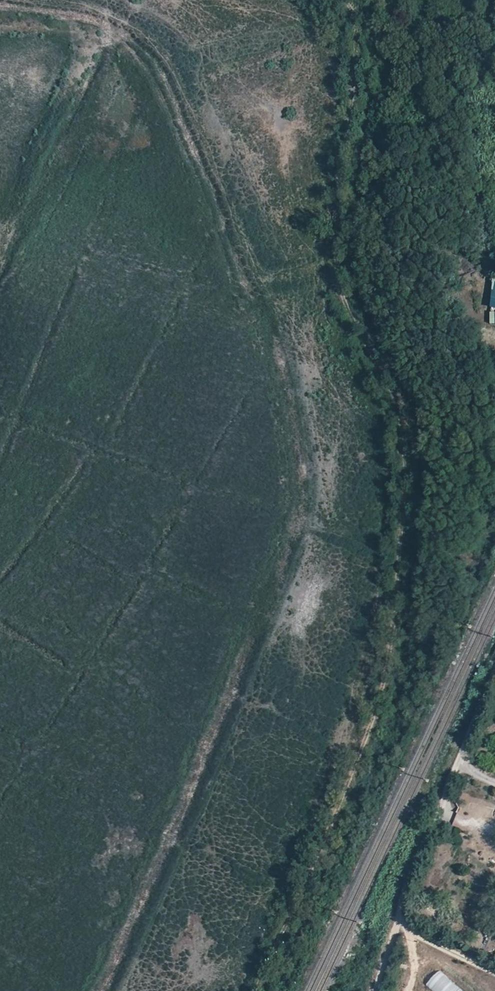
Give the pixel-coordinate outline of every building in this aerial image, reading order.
[(438,971),(426,985),(433,990),(462,990),(438,971)]
